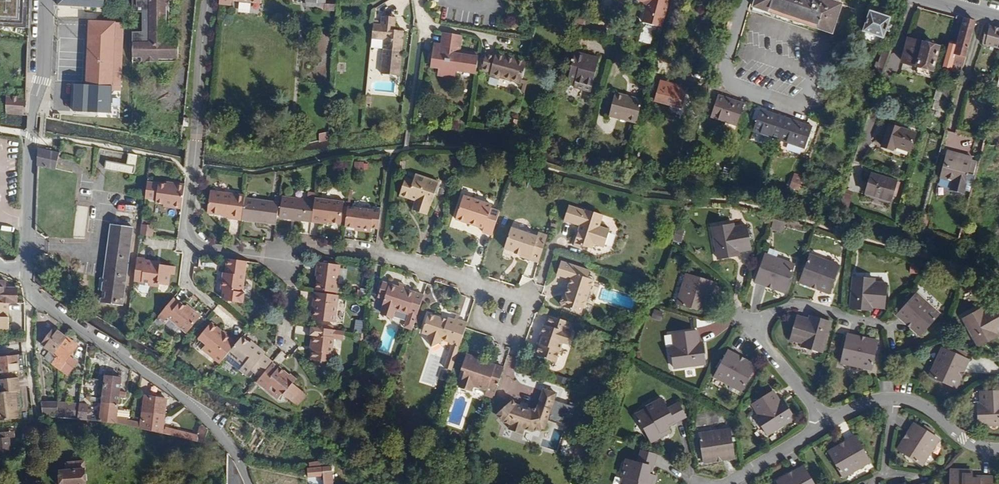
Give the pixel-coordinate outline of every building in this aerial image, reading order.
[(29,28),(31,0),(0,0),(0,27),(29,28)] [(166,7),(170,7),(170,0),(133,0),(132,13),(142,12),(143,32),(132,32),(132,58),(142,58),(142,63),(160,63),(160,59),(179,59),(179,41),(170,41),(170,32),(166,32),(166,7)] [(670,0),(637,0),(637,1),(648,4),(642,23),(662,28),(670,0)] [(827,0),(756,0),(753,8),(832,34),(842,5),(827,0)] [(902,20),(907,5),(898,1),(893,16),(902,20)] [(889,33),(891,26),(888,26),(890,18),(870,12),(862,32),(864,32),(882,39),(884,39),(886,32),(889,33)] [(399,76),(404,31),(395,30),(396,17),(382,16),(381,25),(374,24),(371,48),(384,49),(381,75),(399,76)] [(583,34),(587,21),(575,18),(572,30),(583,34)] [(963,68),(976,23),(965,20),(952,65),(963,68)] [(121,91),(124,24),(90,22),(87,85),(75,84),(74,112),(111,114),(112,91),(121,91)] [(986,25),(982,45),(998,49),(998,29),(986,25)] [(579,47),(583,34),(572,30),(568,44),(579,47)] [(882,39),(864,32),(863,35),(866,42),(875,45),(881,41),(882,39)] [(469,72),(471,54),(460,52),(462,36),(444,33),(442,46),(440,46),(439,51),(433,51),(430,68),(440,69),(439,75),(454,77),(455,70),(469,72)] [(932,71),(938,48),(909,40),(902,63),(932,71)] [(521,84),(527,61),(496,53),(495,56),(486,53),(482,70),(490,72),(489,75),(521,84)] [(593,85),(599,62),(591,60),(592,57),(574,53),(568,77),(577,79),(575,82),(575,84),(584,86),(585,82),(593,85)] [(884,71),(889,55),(883,53),(879,64),(877,64),(872,78),(881,81),(884,71)] [(476,73),(479,55),(471,54),(469,72),(476,73)] [(682,108),(687,89),(661,81),(655,101),(682,108)] [(637,123),(643,101),(616,93),(610,116),(637,123)] [(738,127),(745,104),(719,95),(711,118),(738,127)] [(27,115),(27,99),(6,98),(6,116),(27,115)] [(943,113),(945,102),(935,99),(933,110),(943,113)] [(813,127),(761,109),(753,131),(806,149),(813,127)] [(515,131),(518,121),(518,120),(511,118),(508,129),(515,131)] [(910,152),(916,134),(889,125),(882,147),(893,151),(894,146),(910,152)] [(329,139),(330,132),(320,133),(320,142),(329,139)] [(57,169),(60,153),(40,149),(39,166),(57,169)] [(126,163),(128,154),(109,151),(107,160),(126,163)] [(972,160),(973,159),(947,152),(940,178),(954,182),(951,191),(963,195),(969,173),(972,160)] [(134,173),(138,155),(129,153),(127,164),(106,160),(104,168),(134,173)] [(974,174),(978,162),(972,160),(969,173),(974,174)] [(695,180),(698,170),(688,167),(684,179),(695,180)] [(431,206),(439,182),(416,174),(414,180),(406,177),(399,196),(416,201),(413,210),(427,215),(430,206),(431,206)] [(893,197),(897,182),(871,175),(865,195),(891,202),(893,197)] [(800,190),(803,179),(794,176),(790,188),(799,191),(800,190)] [(182,209),(185,185),(171,183),(171,185),(167,185),(148,182),(146,198),(157,200),(157,203),(165,204),(164,206),(182,209)] [(848,209),(853,193),(845,190),(840,207),(848,209)] [(245,198),(246,195),(211,191),(208,213),(222,215),(223,213),(231,214),(231,216),(230,219),(242,220),(245,198)] [(79,194),(79,203),(89,204),(89,194),(79,194)] [(492,236),(500,212),(492,209),(493,205),(464,195),(455,219),(479,227),(480,224),(485,226),(484,229),(483,233),(492,236)] [(278,215),(281,197),(275,196),(275,202),(245,198),(242,220),(277,225),(278,215)] [(312,223),(315,202),(284,197),(280,215),(280,218),(312,223)] [(342,222),(344,206),(344,202),(316,199),(315,202),(312,223),(322,224),(323,222),(329,223),(342,224),(342,222)] [(600,226),(604,216),(586,209),(585,211),(569,206),(564,220),(580,226),(574,243),(581,246),(589,248),(594,246),(594,244),(604,248),(610,230),(600,226)] [(379,229),(381,211),(348,207),(346,223),(346,227),(371,230),(371,228),(379,229)] [(928,226),(931,215),(924,213),(923,215),(920,224),(928,226)] [(774,218),(771,229),(784,232),(787,222),(774,218)] [(123,306),(133,227),(112,224),(101,303),(123,306)] [(154,236),(155,226),(142,224),(141,235),(154,236)] [(752,250),(747,226),(735,229),(734,224),(713,228),(719,260),(732,257),(731,254),(739,253),(752,250)] [(682,237),(684,227),(677,225),(675,235),(682,237)] [(540,258),(548,236),(539,233),(538,236),(511,228),(504,249),(515,252),(515,253),(521,255),(520,257),(530,260),(532,256),(540,258)] [(785,293),(795,266),(765,255),(755,282),(767,286),(768,283),(775,285),(773,289),(785,293)] [(829,294),(840,267),(810,255),(800,282),(811,287),(813,284),(819,286),(817,290),(829,294)] [(169,285),(170,275),(172,275),(172,266),(161,265),(153,264),(153,261),(146,260),(137,259),(135,281),(150,283),(149,285),(160,286),(161,284),(169,285)] [(243,293),(247,261),(229,259),(227,272),(226,278),(224,277),(222,290),(224,290),(223,298),(225,299),(225,301),(244,303),(245,293),(243,293)] [(587,301),(594,281),(587,278),(590,270),(561,261),(557,275),(572,280),(569,289),(571,289),(569,295),(566,294),(563,296),(561,303),(563,307),(582,313),(586,301),(587,301)] [(338,293),(341,265),(317,262),(317,269),(319,270),(316,289),(338,293)] [(919,273),(920,265),(911,265),(911,273),(919,273)] [(711,295),(715,283),(687,274),(678,305),(706,313),(709,301),(706,300),(708,294),(711,295)] [(885,308),(887,284),(875,283),(875,279),(853,277),(851,309),(864,310),(865,306),(873,307),(885,308)] [(19,287),(7,287),(7,281),(0,280),(0,302),(10,303),(19,302),(19,287)] [(418,316),(425,295),(389,284),(383,305),(384,306),(382,312),(383,315),(391,318),(394,316),(396,310),(409,314),(410,312),(418,316)] [(335,322),(339,295),(337,295),(315,292),(314,304),(316,304),(315,311),(313,319),(335,322)] [(940,315),(917,294),(897,315),(906,323),(909,321),(914,325),(911,328),(921,337),(940,315)] [(202,317),(193,309),(191,311),(186,307),(181,302),(180,303),(174,298),(159,316),(165,321),(169,317),(187,333),(202,317)] [(11,316),(7,316),(7,311),(10,310),(10,303),(0,302),(0,328),(10,328),(11,316)] [(996,307),(984,312),(982,309),(964,319),(979,348),(991,341),(989,338),(996,334),(998,332),(998,313),(996,307)] [(460,347),(468,323),(459,319),(458,321),(448,318),(447,322),(441,319),(441,318),(428,314),(423,333),(428,335),(428,337),(432,346),(441,342),(442,340),(450,342),(450,344),(452,344),(460,347)] [(569,344),(572,334),(570,334),(573,323),(549,315),(546,325),(545,325),(541,335),(544,336),(541,345),(538,345),(535,353),(537,356),(556,363),(562,343),(569,344)] [(823,354),(831,322),(818,319),(818,322),(810,320),(797,316),(791,340),(803,343),(802,347),(823,354)] [(237,344),(212,322),(199,337),(207,344),(203,349),(221,364),(225,358),(229,354),(237,344)] [(80,345),(56,327),(43,344),(51,350),(60,356),(54,363),(61,369),(64,366),(71,372),(79,362),(71,356),(80,345)] [(332,362),(335,338),(344,339),(345,331),(312,327),(310,334),(313,335),(311,345),(314,345),(313,351),(312,360),(332,362)] [(700,352),(699,344),(698,331),(674,334),(675,346),(671,347),(674,368),(706,364),(704,351),(700,352)] [(872,370),(878,341),(866,339),(866,343),(859,341),(860,337),(848,334),(842,363),(872,370)] [(203,349),(207,344),(199,337),(195,342),(203,349)] [(261,378),(274,363),(265,355),(266,353),(260,347),(258,350),(249,343),(243,337),(237,344),(229,354),(244,366),(240,370),(247,376),(252,370),(261,378)] [(260,347),(252,341),(249,343),(258,350),(260,347)] [(456,358),(460,347),(452,344),(448,355),(456,358)] [(958,376),(961,370),(964,371),(970,360),(943,348),(929,377),(956,389),(961,377),(958,376)] [(54,363),(60,356),(51,350),(45,357),(54,363)] [(743,391),(756,366),(745,360),(744,363),(738,361),(739,357),(728,351),(714,377),(743,391)] [(244,366),(229,354),(225,358),(240,370),(244,366)] [(495,398),(504,368),(484,362),(484,363),(476,361),(477,357),(467,354),(462,369),(465,370),(460,388),(472,391),(474,386),(487,390),(486,395),(495,398)] [(25,355),(0,357),(0,373),(27,370),(25,355)] [(452,370),(456,358),(448,355),(444,367),(452,370)] [(510,355),(506,365),(513,367),(516,357),(510,355)] [(301,390),(293,384),(296,380),(281,367),(279,367),(274,363),(261,378),(257,382),(279,400),(284,394),(292,402),(301,390)] [(71,372),(64,366),(61,369),(70,375),(71,372)] [(94,414),(94,409),(89,408),(90,403),(86,403),(86,396),(82,396),(81,403),(79,418),(118,422),(118,416),(121,394),(128,394),(128,390),(121,390),(123,377),(107,375),(102,415),(94,414)] [(18,391),(22,390),(20,377),(0,379),(0,421),(21,418),(18,391)] [(554,400),(557,393),(544,388),(538,409),(531,410),(529,409),(528,411),(518,408),(519,406),(518,405),(513,400),(502,410),(510,414),(503,422),(511,424),(510,429),(524,434),(525,429),(532,432),(545,429),(548,419),(554,400)] [(298,407),(308,395),(301,390),(292,402),(298,407)] [(785,409),(781,403),(773,391),(753,404),(761,415),(756,418),(768,435),(795,418),(788,407),(785,409)] [(164,426),(168,399),(147,395),(143,422),(129,419),(128,424),(206,443),(211,429),(207,425),(204,424),(200,435),(164,426)] [(978,395),(978,408),(973,408),(973,429),(998,429),(998,395),(978,395)] [(687,417),(680,404),(669,410),(663,399),(648,407),(649,410),(637,415),(652,442),(671,432),(669,427),(667,424),(674,420),(676,423),(687,417)] [(554,400),(548,419),(570,426),(576,407),(554,400)] [(59,417),(59,402),(43,403),(46,416),(59,417)] [(79,418),(81,403),(59,402),(59,417),(79,418)] [(503,422),(510,414),(502,410),(497,414),(503,422)] [(240,431),(238,422),(224,426),(226,433),(227,435),(240,431)] [(923,466),(940,439),(915,423),(908,434),(911,436),(907,441),(904,439),(898,450),(923,466)] [(736,458),(731,429),(700,434),(704,463),(717,461),(716,457),(723,456),(723,460),(736,458)] [(11,437),(16,436),(16,431),(0,432),(0,457),(13,456),(11,437)] [(843,477),(871,462),(857,436),(846,443),(847,446),(841,449),(840,446),(830,452),(843,477)] [(652,474),(649,474),(650,467),(654,467),(657,454),(643,450),(639,463),(628,459),(624,477),(626,477),(624,483),(655,483),(657,476),(652,474)] [(86,461),(69,462),(69,469),(62,470),(62,472),(63,483),(88,483),(86,461)] [(333,466),(324,467),(323,461),(312,462),(312,467),(308,468),(309,477),(324,475),(325,483),(334,483),(333,466)] [(804,465),(793,472),(795,476),(789,479),(788,475),(777,481),(778,483),(815,483),(804,465)] [(993,477),(980,477),(980,480),(972,480),(972,477),(973,472),(951,470),(950,483),(993,483),(993,477)] [(614,483),(621,483),(624,473),(618,471),(614,483)]
